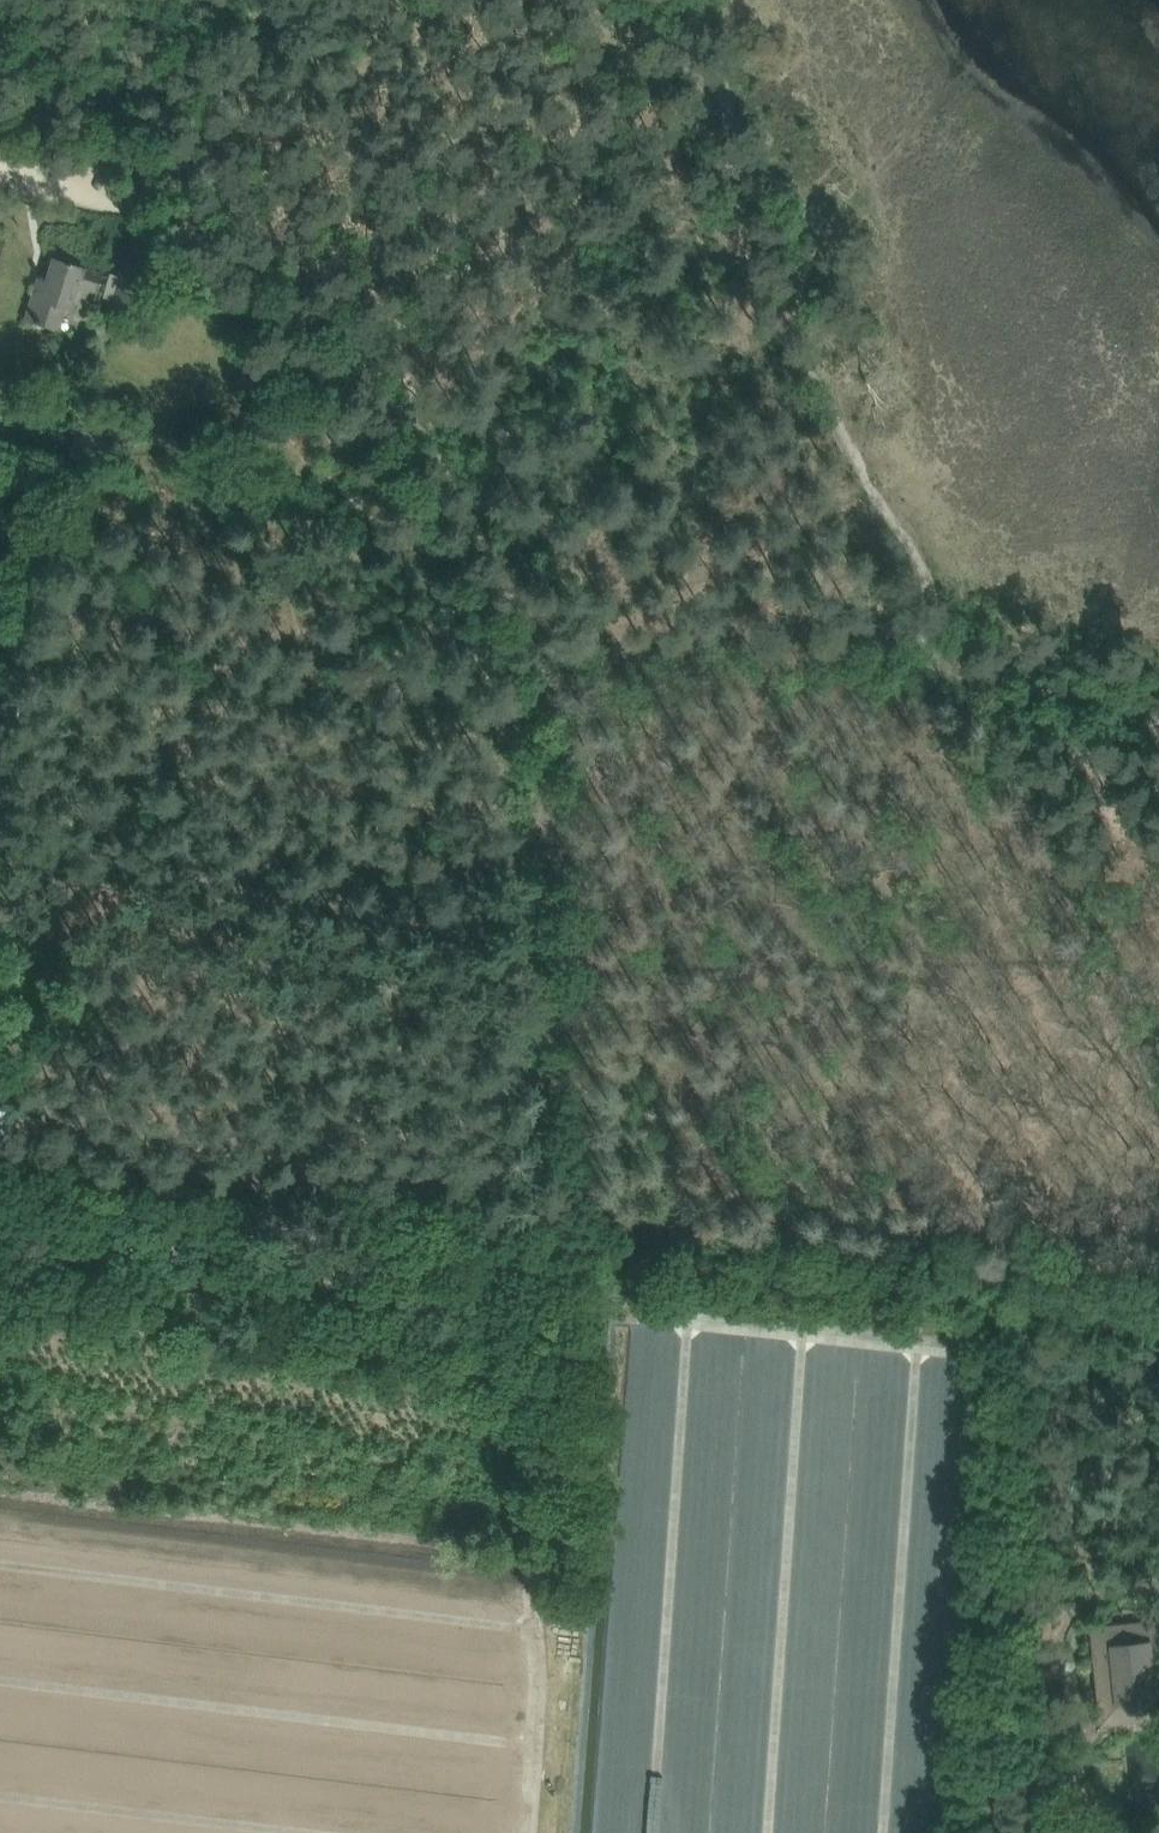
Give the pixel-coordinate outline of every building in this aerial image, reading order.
[(37,287),(27,318),(59,328),(66,306),(72,308),(79,286),(97,291),(103,273),(54,258),(44,290),(37,287)] [(143,313),(154,270),(123,261),(110,306),(143,313)] [(1158,1664),(1158,1648),(1148,1649),(1146,1627),(1108,1631),(1112,1669),(1117,1669),(1120,1703),(1158,1699),(1155,1664),(1158,1664)]
